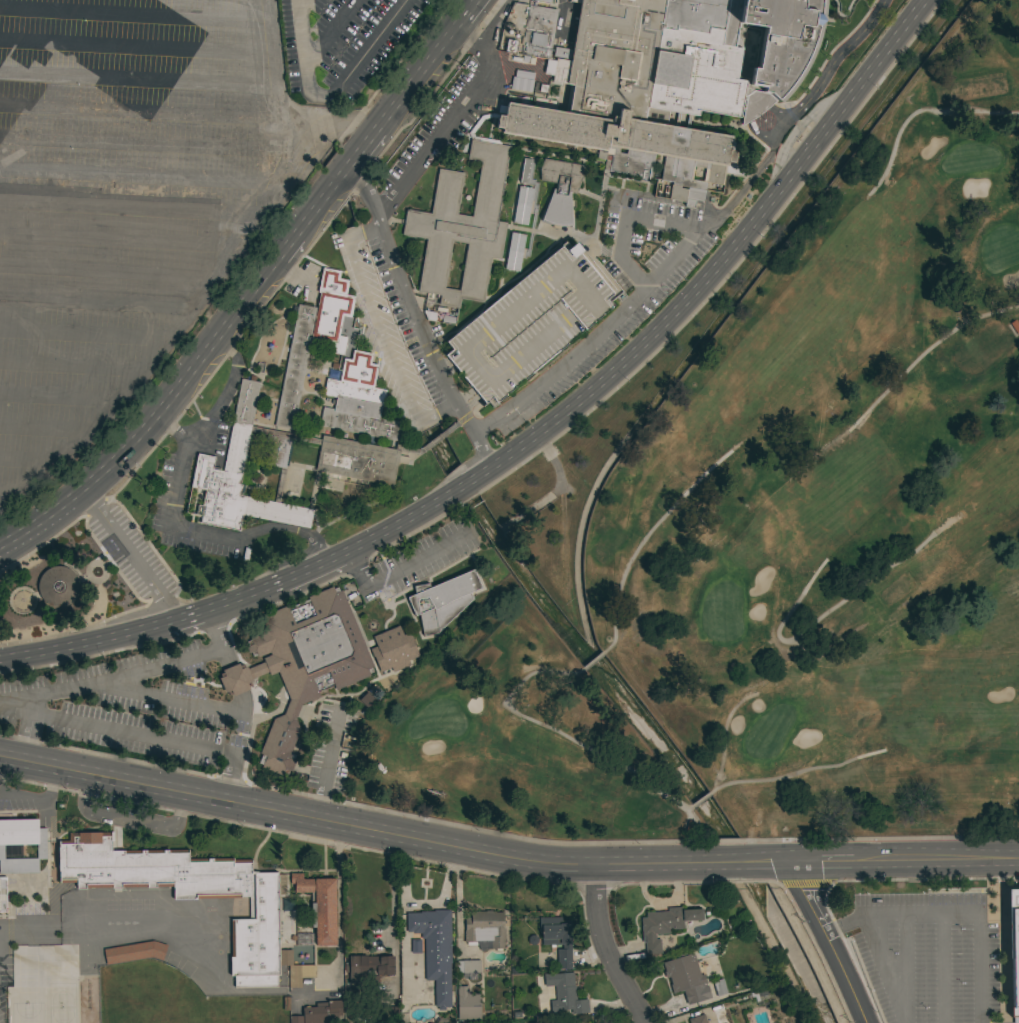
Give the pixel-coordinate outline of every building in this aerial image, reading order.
[(569,1),(569,0),(824,0),(823,10),(820,29),(816,43),(811,56),(804,69),(798,80),(791,89),(785,97),(779,102),(776,100),(768,108),(755,118),(741,126),(744,108),(741,107),(739,117),(699,110),(698,116),(668,111),(666,125),(731,136),(730,142),(732,142),(731,150),(735,150),(733,162),(727,161),(723,184),(706,181),(703,202),(686,199),(685,202),(668,199),(670,185),(672,185),(672,181),(660,179),(664,156),(655,154),(651,178),(604,170),(605,159),(596,157),(598,150),(501,133),(502,128),(496,127),(498,115),(504,116),(506,102),(568,112),(573,85),(552,81),(553,75),(543,74),(546,59),(555,61),(555,58),(570,60),(580,3),(569,1)] [(529,5),(557,9),(549,58),(521,53),(529,5)] [(480,115),(491,113),(498,114),(497,118),(491,117),(483,119),(473,133),(474,136),(500,140),(500,144),(471,139),(467,133),(480,115)] [(426,239),(401,234),(406,209),(430,213),(438,168),(464,172),(457,214),(471,216),(480,161),(467,159),(470,139),(471,139),(500,144),(510,146),(497,221),(506,222),(506,223),(509,224),(508,229),(506,229),(500,259),(491,257),(483,302),(460,299),(459,308),(438,305),(440,295),(417,291),(426,239)] [(518,182),(523,158),(530,159),(526,184),(518,182)] [(582,165),(582,176),(575,194),(570,193),(571,224),(560,226),(560,228),(559,229),(556,229),(554,229),(552,228),(551,226),(551,224),(547,222),(541,219),(553,188),(555,189),(556,183),(540,180),(539,169),(543,158),(582,165)] [(518,186),(533,188),(531,200),(533,201),(531,213),(528,213),(526,225),(512,223),(518,186)] [(525,234),(522,248),(525,248),(523,257),(521,257),(519,271),(504,269),(510,232),(525,234)] [(452,349),(446,342),(565,242),(568,245),(575,239),(582,248),(578,251),(612,293),(605,299),(611,307),(497,403),(497,404),(493,408),(487,401),(485,403),(444,355),(452,349)] [(298,304),(316,308),(319,293),(317,293),(322,268),(340,271),(339,279),(348,281),(346,295),(354,296),(350,318),(342,316),(338,336),(346,338),(343,355),(330,353),(332,343),(310,339),(293,430),(274,426),(298,304)] [(372,354),(370,364),(377,365),(373,387),(386,390),(383,407),(381,406),(379,418),(401,422),(397,441),(332,428),(332,429),(319,426),(323,407),(333,409),(335,398),(323,395),(326,378),(338,381),(343,358),(350,360),(352,350),(372,354)] [(215,457),(213,467),(220,469),(220,471),(223,471),(241,379),(249,380),(250,375),(256,376),(254,382),(260,383),(251,426),(321,440),(322,435),(399,449),(397,457),(392,486),(315,470),(320,445),(293,440),(287,466),(285,465),(285,468),(286,469),(279,502),(313,509),(309,528),(243,515),(239,531),(199,523),(202,506),(205,490),(190,487),(197,453),(215,457)] [(66,605),(62,606),(59,607),(55,607),(51,606),(48,605),(45,603),(42,600),(40,597),(38,594),(38,593),(37,591),(36,587),(37,583),(37,580),(39,576),(41,573),(43,570),(46,568),(49,566),(53,565),(56,565),(60,565),(63,566),(67,567),(70,569),(73,571),(75,574),(77,577),(77,579),(78,581),(78,585),(78,588),(78,592),(76,595),(74,598),(72,601),(69,603),(66,605)] [(415,594),(414,586),(429,584),(429,587),(473,569),(481,588),(470,593),(473,599),(438,632),(438,633),(423,636),(419,614),(415,616),(407,597),(415,594)] [(373,666),(371,667),(373,671),(369,673),(370,676),(336,690),(333,685),(317,692),(319,697),(301,704),(295,719),(300,729),(291,751),(292,751),(291,753),(295,755),(293,759),(296,760),(289,777),(262,766),(263,765),(258,763),(262,754),(259,753),(274,719),(284,714),(290,700),(277,671),(269,674),(268,671),(264,660),(263,658),(271,655),(270,652),(257,657),(257,655),(253,656),(251,652),(249,653),(246,647),(248,646),(247,641),(250,640),(250,638),(262,633),(259,625),(265,623),(262,616),(287,606),(288,608),(308,599),(308,597),(332,587),(333,589),(337,587),(339,591),(341,590),(373,666)] [(371,637),(375,647),(368,650),(371,658),(372,658),(379,674),(419,658),(409,633),(402,635),(398,625),(371,637)] [(264,660),(247,667),(246,665),(243,666),(242,663),(238,665),(238,663),(230,666),(222,669),(223,671),(220,673),(221,676),(218,677),(224,691),(226,690),(228,694),(231,692),(232,695),(241,691),(248,688),(247,686),(250,685),(249,682),(252,680),(251,678),(268,671),(264,660)] [(377,702),(369,711),(359,700),(364,695),(367,692),(377,702)] [(39,873),(0,874),(0,820),(38,819),(38,828),(47,828),(48,859),(38,859),(39,873)] [(68,833),(72,836),(77,836),(77,833),(100,832),(100,836),(110,836),(109,832),(112,832),(112,841),(111,841),(111,851),(188,850),(189,860),(233,859),(233,861),(251,860),(251,872),(258,872),(258,873),(277,873),(280,975),(277,975),(277,986),(235,987),(234,976),(232,976),(231,920),(249,919),(249,897),(174,899),(173,885),(77,888),(77,882),(60,882),(59,842),(68,842),(68,833)] [(315,946),(315,927),(311,927),(311,893),(294,893),(294,884),(290,884),(290,873),(302,873),(302,879),(335,879),(336,946),(315,946)] [(1010,888),(1018,888),(1018,1017),(1011,1017),(1010,888)] [(667,911),(667,908),(682,907),(682,910),(702,909),(702,920),(683,921),(684,929),(669,930),(670,933),(655,934),(655,940),(660,939),(661,954),(646,955),(645,943),(642,943),(640,918),(646,918),(645,913),(667,911)] [(450,963),(451,1007),(445,1007),(445,1010),(438,1010),(438,1007),(435,1007),(434,980),(425,980),(424,938),(421,938),(421,933),(412,933),(412,932),(407,932),(406,913),(420,913),(420,912),(434,911),(433,910),(450,910),(451,963),(450,963)] [(486,911),(491,910),(491,911),(495,911),(495,912),(503,912),(503,928),(504,928),(505,949),(502,949),(502,950),(495,950),(495,949),(491,949),(491,941),(477,941),(477,945),(467,945),(467,942),(464,942),(464,931),(465,931),(465,918),(471,917),(471,912),(486,911)] [(541,929),(539,929),(539,918),(561,917),(561,921),(570,920),(570,936),(571,936),(572,969),(558,969),(557,949),(563,949),(563,944),(542,945),(541,929)] [(153,944),(164,947),(161,960),(151,958),(144,958),(106,964),(104,950),(142,943),(153,944)] [(292,950),(292,965),(315,965),(315,978),(301,978),(301,988),(289,988),(289,965),(280,966),(279,950),(292,950)] [(700,975),(703,974),(706,984),(704,984),(704,986),(707,985),(711,998),(687,1005),(683,990),(672,993),(670,985),(671,985),(669,977),(665,978),(663,972),(665,972),(662,963),(675,959),(674,957),(686,954),(686,955),(693,953),(700,975)] [(376,975),(376,971),(366,971),(367,975),(351,976),(351,956),(393,955),(394,975),(376,975)] [(480,973),(463,973),(463,972),(459,972),(458,961),(479,960),(480,973)] [(544,986),(542,975),(552,974),(573,972),(576,1001),(587,999),(589,1013),(571,1015),(571,1009),(562,1009),(562,1011),(550,1012),(549,1001),(555,1000),(554,985),(553,985),(544,986)] [(715,996),(711,981),(722,978),(726,993),(715,996)] [(457,986),(468,986),(468,994),(480,994),(480,1019),(458,1020),(457,986)] [(334,1019),(334,1022),(304,1022),(303,1008),(316,1007),(316,1003),(328,1003),(328,1001),(340,1001),(341,1016),(338,1016),(338,1019),(334,1019)] [(704,1014),(707,1022),(689,1022),(688,1019),(704,1014)]
